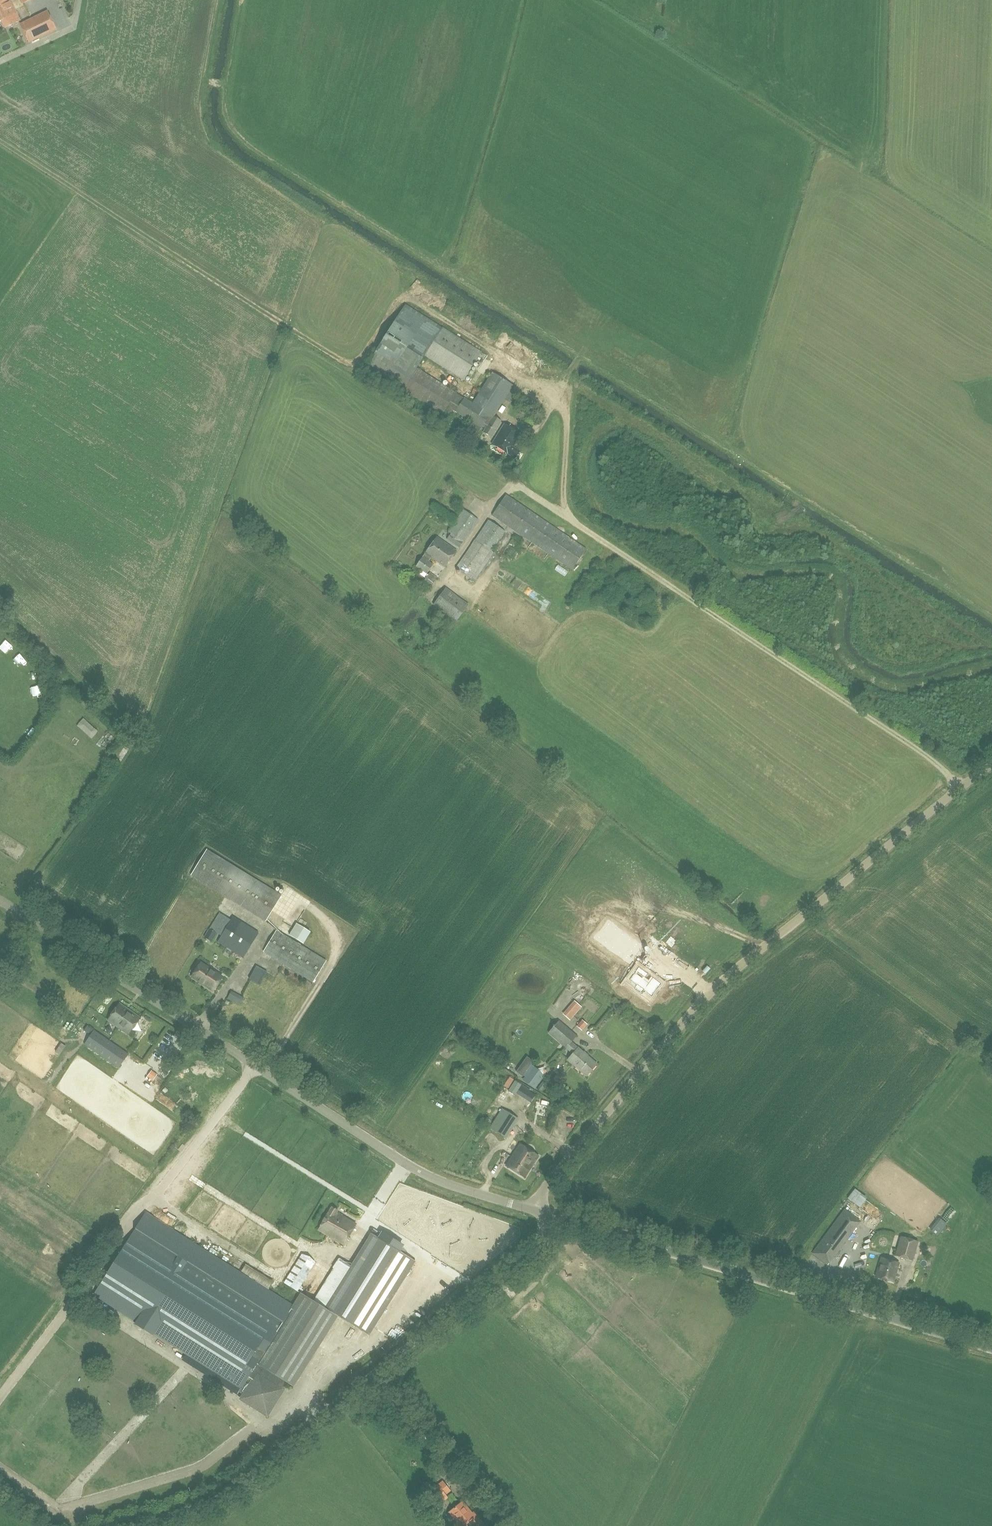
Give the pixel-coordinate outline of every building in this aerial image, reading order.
[(17,14),(10,1),(0,6),(0,22),(5,19),(9,26),(19,21),(17,14)] [(25,34),(29,42),(56,29),(47,12),(27,22),(32,32),(25,34)] [(405,304),(365,366),(441,415),(447,406),(455,411),(464,398),(415,367),(440,327),(405,304)] [(482,352),(442,327),(424,356),(464,381),(482,352)] [(513,387),(491,374),(473,404),(489,414),(491,411),(495,414),(513,387)] [(495,414),(491,411),(489,414),(473,404),(464,398),(455,411),(482,427),(484,424),(487,426),(483,432),(491,437),(501,421),(494,417),(495,414)] [(514,447),(521,434),(504,424),(492,444),(516,458),(520,451),(514,447)] [(492,516),(572,570),(586,549),(506,495),(492,516)] [(463,510),(448,532),(451,534),(447,540),(459,548),(478,520),(463,510)] [(492,552),(505,532),(488,521),(456,569),(476,582),(495,554),(492,552)] [(437,537),(431,545),(416,567),(422,571),(420,574),(426,578),(424,580),(433,586),(438,578),(430,572),(429,575),(427,574),(433,565),(429,562),(431,557),(445,567),(457,550),(437,537)] [(420,589),(426,582),(416,573),(410,580),(420,589)] [(434,605),(457,622),(469,606),(446,588),(434,605)] [(191,874),(266,920),(281,896),(206,850),(191,874)] [(220,914),(205,937),(212,941),(217,933),(222,936),(218,942),(244,958),(259,933),(233,917),(231,921),(220,914)] [(291,932),(306,941),(313,929),(298,920),(291,932)] [(609,923),(600,936),(630,956),(639,943),(609,923)] [(263,951),(313,982),(326,960),(276,930),(263,951)] [(192,977),(213,991),(223,977),(201,963),(192,977)] [(652,996),(661,984),(639,967),(629,980),(636,985),(634,988),(642,994),(644,991),(652,996)] [(250,978),(243,990),(263,1001),(274,983),(265,978),(262,984),(250,978)] [(231,991),(227,999),(239,1005),(243,998),(231,991)] [(141,1018),(130,1011),(119,1003),(108,1020),(129,1035),(141,1018)] [(574,1004),(563,1015),(568,1019),(578,1008),(574,1004)] [(584,1028),(590,1022),(585,1017),(579,1024),(584,1028)] [(568,1060),(587,1076),(597,1064),(571,1042),(577,1035),(560,1021),(549,1033),(574,1054),(568,1060)] [(85,1044),(119,1067),(128,1054),(94,1030),(85,1044)] [(508,1092),(517,1097),(524,1086),(516,1081),(508,1092)] [(505,1138),(517,1119),(502,1110),(490,1129),(505,1138)] [(525,1178),(539,1156),(520,1145),(506,1167),(525,1178)] [(851,1194),(855,1201),(865,1196),(862,1190),(851,1194)] [(318,1230),(344,1245),(356,1224),(336,1213),(337,1211),(331,1207),(318,1230)] [(862,1221),(847,1210),(815,1253),(830,1264),(862,1221)] [(296,1302),(295,1301),(293,1305),(146,1212),(94,1295),(154,1333),(155,1331),(243,1387),(248,1379),(252,1382),(245,1392),(262,1403),(276,1400),(287,1383),(293,1387),(337,1317),(301,1294),(296,1302)] [(372,1234),(352,1266),(340,1260),(313,1301),(300,1293),(295,1301),(296,1302),(301,1294),(337,1317),(368,1336),(415,1262),(372,1234)] [(913,1260),(918,1241),(900,1236),(895,1256),(913,1260)] [(302,1255),(284,1283),(297,1291),(315,1263),(302,1255)] [(893,1282),(898,1262),(880,1258),(876,1278),(893,1282)] [(446,1496),(451,1492),(443,1482),(428,1494),(438,1506),(448,1498),(446,1496)] [(463,1502),(450,1512),(458,1521),(453,1525),(454,1525),(482,1525),(463,1502)]
